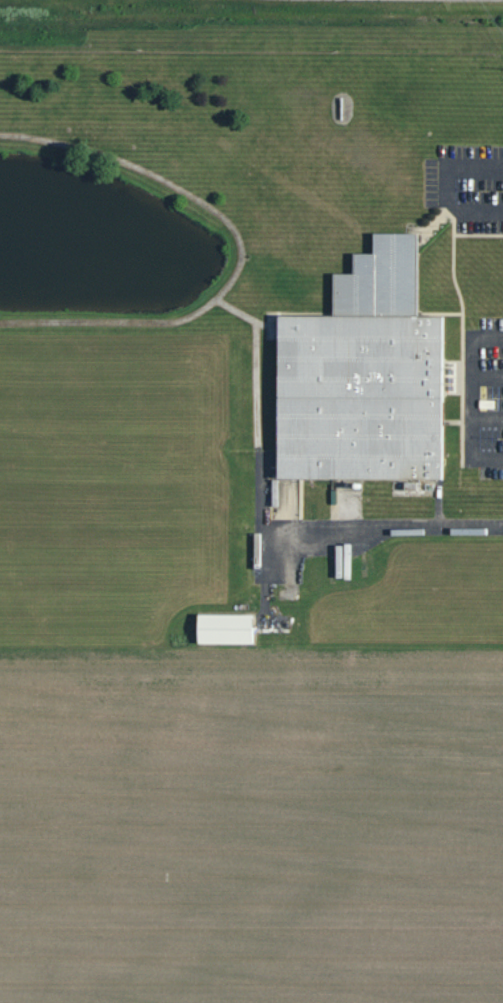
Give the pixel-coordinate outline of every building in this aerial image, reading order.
[(287,317),(287,326),(280,326),(280,341),(288,342),(286,479),(280,478),(280,508),(287,508),(287,515),(301,515),(301,481),(461,483),(462,317),(432,316),(433,237),(391,237),(391,256),(369,256),(369,274),(349,274),(348,317),(287,317)] [(206,615),(268,615),(268,646),(206,646),(206,615)]
